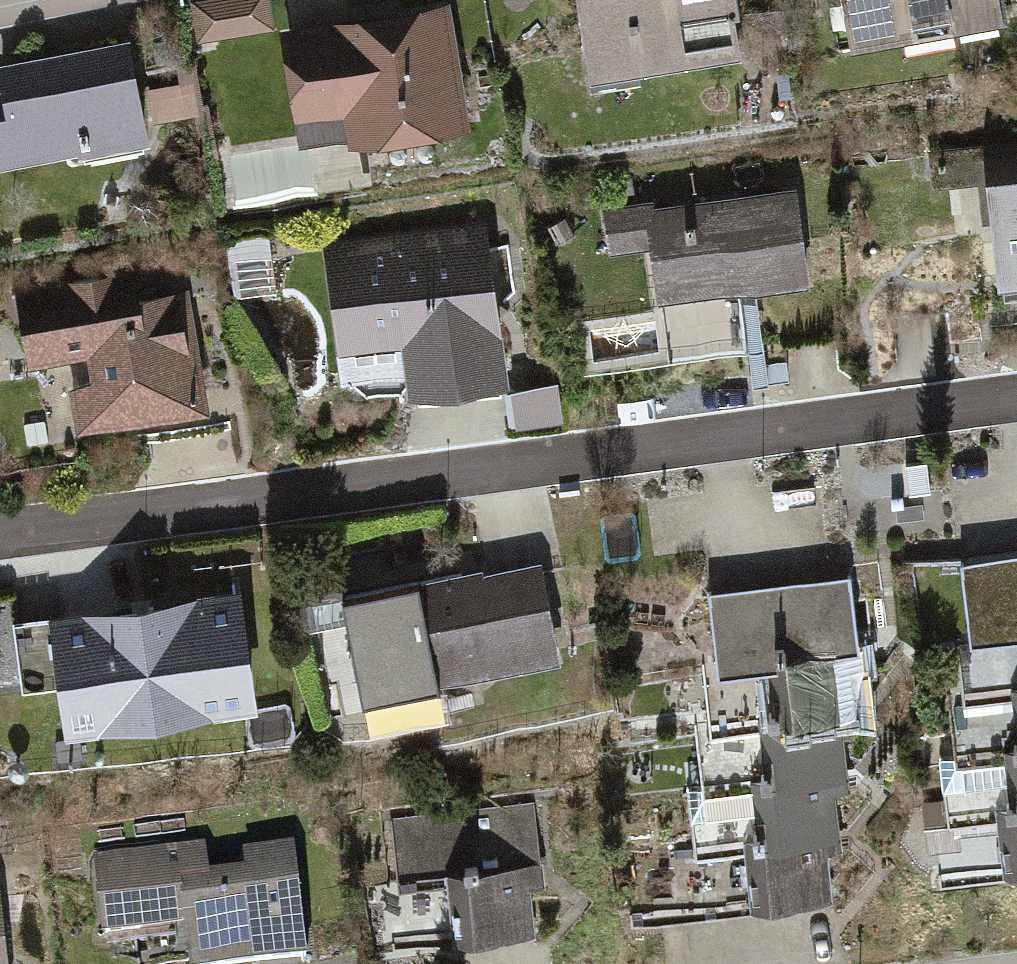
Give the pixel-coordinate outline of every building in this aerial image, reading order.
[(207,40),(277,28),(272,0),(201,0),(207,40)] [(611,92),(771,69),(761,0),(597,0),(611,92)] [(869,65),(921,56),(923,69),(975,60),(973,46),(1016,39),(1016,0),(858,0),(869,65)] [(463,11),(292,44),(311,143),(369,132),(375,161),(488,140),(463,11)] [(0,106),(0,183),(155,154),(151,135),(210,124),(201,78),(153,87),(146,47),(8,73),(14,103),(0,106)] [(827,296),(817,193),(614,214),(619,263),(668,258),(673,311),(827,296)] [(502,222),(336,253),(357,361),(421,349),(434,416),(535,397),(502,222)] [(232,243),(244,307),(287,299),(275,235),(232,243)] [(201,273),(30,305),(43,379),(77,372),(91,447),(228,422),(201,273)] [(554,564),(364,604),(388,715),(578,675),(554,564)] [(976,567),(918,570),(923,640),(944,640),(945,659),(970,659),(968,640),(986,638),(978,574),(976,567)] [(978,574),(986,638),(987,653),(1016,649),(1016,569),(978,574)] [(861,583),(723,600),(731,664),(733,679),(813,669),(820,722),(860,717),(869,716),(862,663),(871,662),(861,583)] [(260,614),(70,640),(77,690),(103,687),(110,737),(274,714),(260,614)] [(968,640),(970,659),(975,699),(977,719),(1016,714),(1016,649),(987,653),(986,638),(968,640)] [(731,664),(713,666),(721,725),(723,745),(803,735),(809,788),(854,782),(859,781),(852,729),(861,728),(860,717),(820,722),(813,669),(733,679),(731,664)] [(961,700),(969,764),(971,779),(1016,774),(1016,714),(977,719),(975,699),(961,700)] [(721,725),(707,726),(715,790),(717,806),(796,796),(803,849),(843,844),(852,843),(845,790),(855,789),(854,782),(809,788),(803,735),(723,745),(721,725)] [(951,766),(960,845),(1016,838),(1016,774),(971,779),(969,764),(951,766)] [(715,790),(696,792),(706,871),(785,861),(792,915),(841,909),(835,856),(844,855),(843,844),(803,849),(796,796),(717,806),(715,790)] [(544,803),(400,819),(416,957),(559,940),(544,803)] [(102,863),(111,949),(200,939),(203,963),(323,963),(311,850),(253,856),(256,883),(226,886),(223,850),(102,863)] [(0,893),(0,963),(22,963),(14,892),(0,893)]
